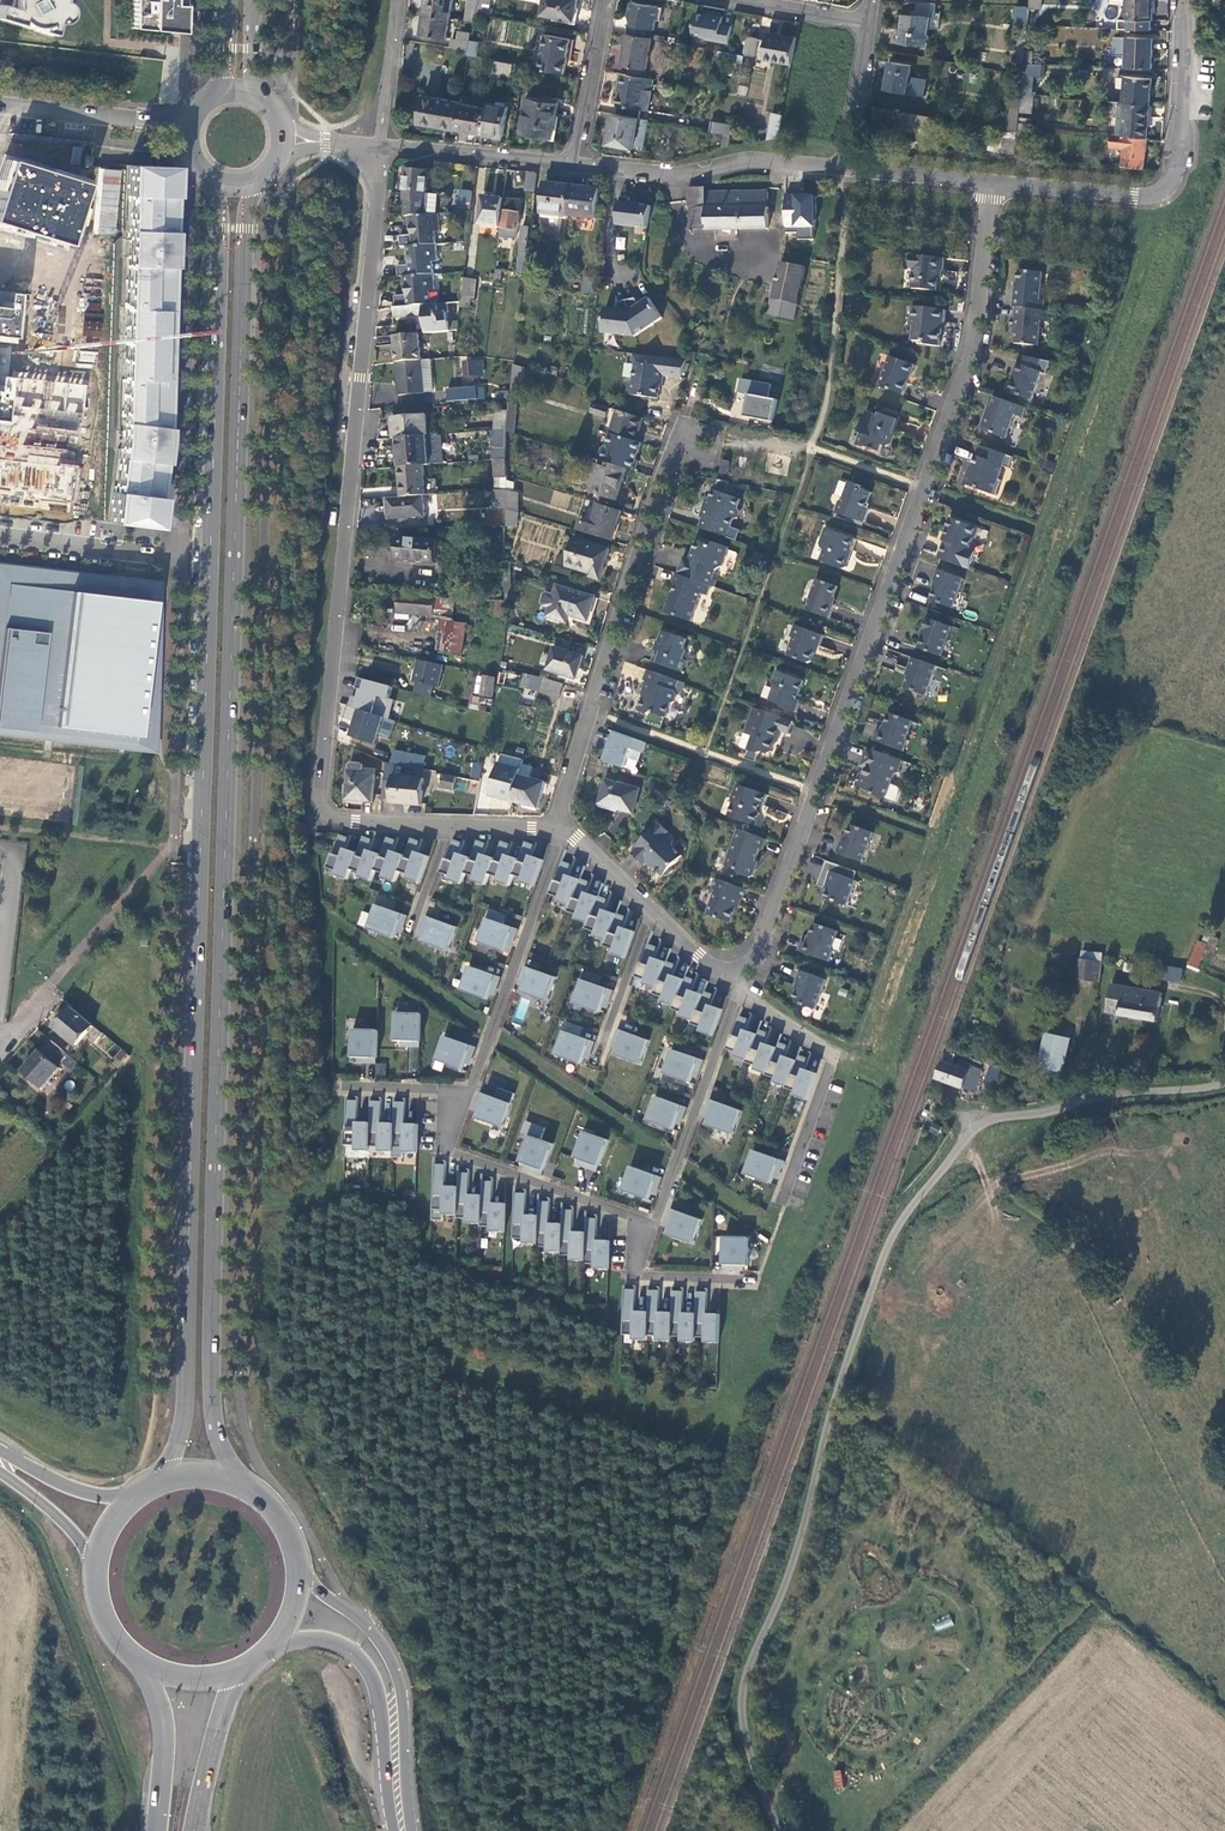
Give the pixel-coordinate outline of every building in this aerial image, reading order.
[(10,8),(0,5),(0,20),(52,35),(56,23),(61,24),(64,22),(67,20),(70,16),(70,10),(69,6),(66,3),(63,1),(63,0),(13,0),(10,8)] [(130,28),(179,33),(180,0),(131,0),(130,28)] [(424,13),(449,16),(451,0),(426,0),(424,13)] [(479,0),(468,0),(465,19),(474,20),(479,0)] [(573,20),(577,0),(544,0),(541,15),(573,20)] [(1119,19),(1118,20),(1118,29),(1151,30),(1151,19),(1152,19),(1152,0),(1119,0),(1119,19)] [(627,33),(648,37),(650,28),(654,29),(656,19),(660,20),(663,7),(632,1),(629,16),(630,16),(627,33)] [(932,3),(918,2),(918,15),(904,15),(903,31),(899,31),(898,44),(917,44),(917,42),(928,42),(929,23),(927,23),(927,13),(932,13),(932,9),(932,3)] [(1027,26),(1029,7),(1016,6),(1014,25),(1027,26)] [(938,9),(932,9),(932,13),(927,13),(927,23),(929,23),(937,23),(938,9)] [(449,16),(424,13),(421,34),(445,38),(449,16)] [(711,16),(695,13),(692,34),(704,37),(704,38),(729,43),(732,26),(721,24),(723,16),(711,14),(711,16)] [(469,50),(472,32),(460,30),(459,40),(453,39),(451,48),(469,50)] [(648,37),(627,33),(621,63),(629,65),(645,68),(651,37),(648,37)] [(545,34),(538,68),(565,73),(571,39),(545,34)] [(758,39),(755,56),(774,59),(791,63),(796,39),(768,34),(767,40),(758,39)] [(755,57),(755,56),(758,39),(747,37),(743,55),(755,57)] [(1127,38),(1126,68),(1151,69),(1152,39),(1127,38)] [(470,54),(477,55),(479,42),(473,41),(470,54)] [(717,58),(732,61),(733,54),(719,51),(717,58)] [(511,75),(513,63),(495,60),(493,71),(511,75)] [(886,89),(925,96),(927,81),(910,78),(911,66),(891,62),(886,89)] [(1041,64),(1024,64),(1023,75),(1041,77),(1041,64)] [(645,68),(629,65),(628,74),(644,77),(645,68)] [(628,74),(621,73),(618,84),(620,85),(616,105),(641,110),(644,90),(652,91),(654,79),(644,77),(628,74)] [(1125,92),(1124,103),(1149,105),(1151,79),(1117,78),(1116,91),(1125,92)] [(419,122),(455,129),(460,104),(460,103),(424,96),(419,122)] [(521,132),(551,137),(558,102),(528,96),(521,132)] [(486,108),(481,134),(501,138),(507,106),(504,106),(500,105),(487,103),(486,108)] [(1149,105),(1124,103),(1122,135),(1147,139),(1149,105)] [(460,104),(455,129),(481,134),(486,108),(460,104)] [(1017,130),(1020,107),(1008,106),(1005,127),(1017,130)] [(893,128),(910,130),(911,127),(930,130),(932,116),(874,107),(873,118),(894,121),(893,128)] [(638,118),(612,113),(607,143),(632,148),(638,118)] [(781,115),(771,113),(766,140),(777,138),(781,115)] [(1027,131),(1017,130),(1015,157),(1025,158),(1027,131)] [(1117,135),(1112,134),(1110,147),(1123,149),(1121,167),(1143,169),(1147,139),(1122,135),(1117,135)] [(6,159),(0,178),(0,223),(65,243),(83,182),(6,159)] [(119,208),(122,169),(97,168),(92,236),(118,238),(120,208),(119,208)] [(171,171),(132,169),(131,196),(134,196),(133,204),(131,204),(128,300),(130,301),(130,309),(127,309),(125,379),(128,379),(128,387),(125,387),(123,432),(117,484),(120,484),(119,492),(116,492),(113,517),(152,521),(159,462),(158,462),(162,434),(168,241),(166,241),(167,232),(168,232),(171,171)] [(427,193),(429,172),(407,169),(404,200),(406,200),(404,216),(408,215),(438,213),(439,194),(427,193)] [(535,192),(537,174),(527,173),(525,191),(535,192)] [(542,215),(568,219),(569,216),(573,187),(546,183),(542,215)] [(573,187),(569,216),(596,219),(600,191),(573,187)] [(705,228),(705,229),(767,228),(767,191),(706,191),(705,187),(688,187),(689,208),(691,208),(691,229),(705,228)] [(459,208),(470,210),(473,192),(461,190),(459,208)] [(813,238),(814,193),(782,192),(781,226),(796,227),(796,237),(813,238)] [(480,225),(499,228),(503,199),(483,197),(480,225)] [(629,198),(620,197),(616,225),(646,229),(649,206),(628,204),(629,198)] [(504,199),(499,237),(516,240),(517,230),(518,230),(521,202),(504,199)] [(438,213),(408,215),(409,230),(413,230),(414,234),(400,235),(401,247),(405,246),(436,244),(435,231),(440,230),(439,213),(438,213)] [(520,253),(527,254),(530,227),(524,226),(520,253)] [(436,244),(405,246),(406,260),(411,260),(411,265),(397,266),(398,277),(403,276),(433,273),(432,260),(437,260),(436,244)] [(944,258),(912,255),(911,270),(915,270),(913,288),(938,291),(939,281),(940,273),(943,273),(944,258)] [(805,267),(780,263),(775,286),(765,283),(761,300),(761,302),(772,305),(770,314),(794,319),(805,267)] [(1013,296),(1012,307),(1015,308),(1042,310),(1044,300),(1038,300),(1041,273),(1017,271),(1015,289),(1014,289),(1013,296)] [(433,273),(403,276),(404,290),(408,290),(409,295),(394,296),(395,307),(411,306),(423,304),(431,304),(430,290),(435,290),(433,273)] [(462,297),(473,299),(475,280),(465,278),(462,297)] [(567,289),(590,292),(591,283),(568,281),(567,289)] [(8,335),(13,294),(4,292),(2,306),(0,306),(0,334),(8,335)] [(634,298),(626,300),(634,336),(661,317),(648,297),(638,304),(634,298)] [(605,308),(602,332),(634,336),(626,300),(618,302),(617,310),(605,308)] [(431,304),(423,304),(424,314),(425,333),(448,331),(447,320),(445,321),(445,311),(447,310),(446,302),(431,304)] [(423,304),(411,306),(411,315),(424,314),(423,304)] [(945,309),(923,307),(912,307),(911,316),(911,323),(914,326),(912,341),(926,343),(928,345),(939,346),(942,324),(942,323),(943,323),(945,309)] [(1042,310),(1015,308),(1013,319),(1011,318),(1010,321),(1010,329),(1014,329),(1012,344),(1037,346),(1040,321),(1046,321),(1047,311),(1042,310)] [(85,317),(83,340),(101,342),(103,319),(85,317)] [(417,334),(393,336),(396,363),(420,360),(417,334)] [(79,360),(93,362),(95,353),(80,350),(79,360)] [(663,374),(682,377),(687,360),(643,355),(642,363),(636,363),(634,379),(631,380),(629,392),(632,395),(653,397),(658,397),(660,379),(662,380),(663,374)] [(915,366),(889,356),(879,385),(903,394),(907,383),(910,376),(911,376),(915,366)] [(420,360),(396,363),(399,395),(423,393),(420,360)] [(465,364),(466,377),(477,376),(477,372),(482,372),(482,361),(475,361),(476,363),(465,364)] [(526,368),(514,364),(512,384),(524,385),(526,368)] [(1032,400),(1041,372),(1020,365),(1015,364),(1014,368),(1012,373),(1015,374),(1009,389),(1011,393),(1032,400)] [(745,416),(773,422),(778,400),(769,398),(772,385),(742,379),(739,393),(749,395),(747,405),(745,416)] [(445,387),(446,400),(485,399),(484,386),(445,387)] [(1024,407),(994,396),(987,415),(984,414),(983,418),(980,427),(982,430),(1005,438),(1014,415),(1020,417),(1024,407)] [(610,407),(592,401),(589,411),(607,417),(610,407)] [(517,406),(509,403),(508,411),(506,429),(506,432),(513,434),(517,406)] [(643,417),(618,409),(611,434),(636,441),(640,428),(643,417)] [(506,429),(508,411),(496,410),(494,430),(506,429)] [(880,416),(867,412),(860,431),(861,433),(857,444),(866,448),(867,446),(872,449),(872,450),(875,451),(876,449),(881,451),(883,445),(887,446),(892,443),(893,440),(895,435),(893,430),(897,418),(881,412),(880,416)] [(393,418),(394,438),(397,438),(426,436),(427,436),(426,416),(393,418)] [(506,432),(506,429),(494,430),(492,431),(493,447),(506,447),(506,432)] [(71,505),(81,464),(59,459),(61,450),(37,444),(39,435),(27,432),(24,444),(19,443),(14,462),(7,460),(0,486),(0,501),(30,508),(34,496),(71,505)] [(627,469),(634,471),(638,461),(636,461),(639,451),(642,443),(636,441),(611,434),(607,445),(603,448),(598,460),(601,461),(627,469)] [(426,436),(397,438),(399,468),(424,466),(428,465),(426,436)] [(1008,456),(980,445),(977,455),(975,454),(972,463),(969,470),(968,469),(963,480),(976,485),(976,488),(990,494),(1001,465),(1004,466),(1008,456)] [(506,459),(495,460),(496,478),(507,478),(506,459)] [(627,469),(601,461),(592,492),(617,500),(623,483),(627,469)] [(730,462),(723,461),(720,474),(727,475),(730,462)] [(424,466),(399,468),(401,499),(424,497),(426,497),(424,466)] [(835,512),(864,522),(869,508),(866,507),(868,502),(871,493),(862,489),(861,485),(850,481),(843,498),(839,501),(835,512)] [(702,519),(699,528),(726,537),(732,520),(736,520),(740,510),(737,507),(739,500),(713,490),(707,508),(706,507),(703,509),(702,511),(701,516),(702,519)] [(507,508),(506,491),(494,492),(494,509),(507,509),(507,508)] [(518,495),(506,491),(507,508),(518,511),(518,495)] [(401,499),(388,500),(390,520),(425,518),(424,497),(401,499)] [(621,512),(598,505),(589,534),(611,541),(618,521),(621,512)] [(518,513),(507,510),(507,527),(516,526),(518,513)] [(937,558),(967,569),(974,551),(968,549),(971,539),(975,537),(978,528),(950,517),(945,529),(941,540),(943,541),(937,558)] [(855,539),(825,528),(819,544),(821,548),(824,549),(820,561),(842,569),(846,567),(848,560),(846,556),(849,549),(851,550),(855,539)] [(397,559),(435,563),(437,541),(399,538),(397,559)] [(590,576),(600,578),(606,558),(609,549),(575,539),(566,565),(591,573),(590,576)] [(680,565),(677,574),(709,586),(711,580),(716,569),(721,567),(727,548),(713,543),(707,543),(697,541),(694,542),(692,550),(693,553),(690,560),(683,557),(680,565)] [(764,555),(754,551),(752,559),(761,563),(764,555)] [(0,564),(0,734),(148,751),(156,683),(151,683),(157,633),(153,632),(159,582),(0,564)] [(961,579),(936,570),(933,577),(932,581),(935,582),(929,599),(951,607),(961,579)] [(709,586),(677,574),(672,583),(676,584),(673,593),(671,599),(669,598),(664,612),(690,621),(700,593),(705,595),(709,586)] [(836,586),(816,579),(806,606),(808,611),(827,618),(829,612),(832,604),(830,603),(836,586)] [(547,617),(560,620),(562,613),(587,620),(591,608),(595,597),(556,586),(547,617)] [(397,613),(409,614),(452,618),(454,600),(442,598),(399,594),(397,613)] [(508,602),(505,602),(497,601),(496,616),(506,618),(508,602)] [(917,648),(922,650),(930,646),(935,655),(940,656),(950,627),(925,618),(923,624),(920,630),(924,631),(917,648)] [(441,620),(440,633),(464,637),(466,624),(441,620)] [(818,647),(822,635),(794,624),(790,636),(794,637),(787,656),(807,663),(810,661),(814,650),(815,646),(818,647)] [(685,640),(660,631),(657,640),(659,641),(658,645),(656,651),(653,649),(649,661),(680,672),(683,662),(681,660),(684,649),(683,644),(685,640)] [(464,637),(440,633),(437,650),(462,653),(464,637)] [(547,671),(577,679),(580,667),(583,656),(554,647),(547,671)] [(937,666),(912,657),(910,665),(908,670),(910,671),(904,688),(926,695),(937,666)] [(442,666),(416,660),(414,671),(417,672),(415,683),(437,688),(442,666)] [(677,681),(646,670),(642,680),(644,681),(643,685),(641,690),(644,692),(637,711),(648,714),(651,712),(664,717),(669,703),(672,702),(675,695),(673,691),(677,681)] [(803,681),(775,671),(771,683),(772,687),(768,699),(780,704),(782,708),(794,712),(798,700),(796,699),(798,693),(803,681)] [(542,691),(545,679),(533,676),(529,689),(541,692),(542,691)] [(480,695),(492,698),(495,680),(484,677),(484,679),(480,678),(476,693),(481,694),(480,695)] [(559,698),(562,685),(545,679),(542,691),(543,692),(540,701),(556,705),(558,698),(559,698)] [(469,708),(469,709),(483,713),(491,714),(493,701),(472,697),(470,704),(467,703),(467,706),(469,708)] [(408,714),(429,720),(432,708),(423,705),(424,700),(416,698),(415,703),(412,702),(408,714)] [(792,721),(752,707),(739,745),(741,748),(760,755),(762,753),(767,754),(770,753),(774,740),(779,739),(781,735),(782,731),(788,733),(792,721)] [(385,717),(360,710),(353,737),(376,744),(385,717)] [(912,720),(889,712),(885,723),(882,731),(877,729),(874,738),(904,748),(908,738),(906,737),(912,720)] [(491,714),(483,713),(481,722),(489,723),(491,714)] [(466,741),(481,746),(486,731),(471,726),(469,729),(464,727),(461,737),(467,739),(466,741)] [(635,772),(645,742),(610,729),(599,760),(635,772)] [(901,760),(866,748),(862,757),(859,765),(868,768),(864,780),(857,777),(854,785),(871,791),(872,794),(884,798),(893,774),(896,773),(901,760)] [(392,751),(389,763),(420,769),(422,756),(392,751)] [(490,797),(512,802),(518,778),(523,762),(501,756),(490,797)] [(350,762),(348,764),(344,800),(372,803),(375,775),(362,773),(363,766),(361,763),(350,762)] [(469,779),(480,781),(483,765),(472,763),(469,779)] [(434,787),(476,795),(479,782),(436,774),(434,787)] [(391,804),(420,806),(422,779),(394,777),(391,804)] [(599,805),(634,815),(642,788),(606,777),(602,791),(599,805)] [(518,778),(512,802),(537,809),(544,785),(518,778)] [(765,795),(735,784),(730,799),(732,803),(727,816),(754,826),(756,816),(756,811),(758,806),(761,807),(765,795)] [(875,823),(853,815),(847,833),(843,831),(841,835),(839,843),(865,852),(875,823)] [(667,832),(658,823),(634,848),(635,849),(631,853),(644,865),(648,861),(654,866),(653,867),(661,875),(666,875),(671,869),(671,865),(681,855),(671,847),(671,841),(665,835),(667,832)] [(765,839),(737,829),(724,865),(737,869),(740,874),(748,877),(752,875),(755,868),(753,864),(756,855),(759,848),(761,849),(765,839)] [(346,851),(349,840),(338,836),(326,869),(336,873),(334,877),(347,881),(351,871),(356,855),(346,851)] [(373,842),(362,838),(356,855),(351,871),(359,874),(358,879),(371,883),(375,872),(374,872),(380,856),(369,852),(373,842)] [(383,875),(382,879),(395,884),(399,873),(398,873),(404,857),(393,853),(397,843),(386,839),(380,856),(374,872),(375,872),(383,875)] [(421,843),(410,840),(404,857),(398,873),(399,873),(407,876),(406,880),(419,885),(428,858),(417,854),(421,843)] [(459,856),(463,845),(452,842),(440,874),(449,878),(448,882),(461,887),(465,876),(464,875),(470,860),(459,856)] [(487,846),(478,843),(476,843),(470,860),(464,875),(465,876),(473,879),(472,883),(485,887),(488,876),(494,860),(483,856),(487,846)] [(511,847),(503,844),(500,844),(494,860),(488,876),(497,879),(496,883),(509,888),(513,877),(512,877),(518,861),(507,857),(511,847)] [(535,848),(528,845),(524,845),(518,861),(512,877),(513,877),(521,880),(520,884),(533,889),(542,862),(531,858),(535,848)] [(557,904),(569,908),(570,908),(579,881),(568,877),(572,867),(561,863),(549,896),(559,899),(557,904)] [(846,905),(855,880),(829,870),(823,885),(822,887),(827,889),(824,897),(846,905)] [(747,889),(718,879),(714,890),(716,891),(708,915),(731,923),(736,911),(740,900),(743,901),(747,889)] [(575,921),(587,925),(588,925),(597,899),(597,898),(587,895),(590,884),(579,880),(579,881),(570,908),(569,908),(567,913),(576,917),(575,921)] [(593,938),(605,943),(615,916),(604,912),(608,902),(597,898),(597,899),(588,925),(587,925),(585,931),(595,934),(593,938)] [(407,918),(375,907),(367,931),(393,940),(396,933),(398,928),(403,929),(407,918)] [(624,960),(634,934),(623,930),(626,919),(615,915),(615,916),(605,943),(603,948),(613,951),(611,956),(624,960)] [(448,953),(456,929),(425,918),(420,929),(426,931),(424,937),(421,944),(448,953)] [(499,936),(517,932),(486,920),(477,944),(504,954),(506,947),(508,941),(513,943),(499,936)] [(836,930),(812,922),(809,933),(806,941),(800,939),(797,949),(827,960),(831,949),(830,949),(836,930)] [(1188,969),(1196,973),(1206,951),(1212,954),(1218,940),(1211,936),(1207,946),(1198,943),(1188,969)] [(643,986),(655,990),(655,991),(665,964),(665,963),(654,960),(658,949),(647,945),(635,978),(644,982),(643,986)] [(1080,953),(1079,962),(1094,964),(1096,955),(1080,953)] [(1096,955),(1094,964),(1091,985),(1098,985),(1101,956),(1096,955)] [(661,1003),(673,1008),(683,981),(672,977),(676,967),(665,963),(665,964),(655,991),(655,990),(653,996),(662,999),(661,1003)] [(1154,977),(1180,983),(1183,971),(1156,966),(1154,977)] [(482,984),(500,980),(469,968),(460,992),(486,1002),(489,995),(491,989),(496,991),(482,984)] [(555,979),(524,968),(522,973),(520,979),(525,981),(523,987),(520,994),(547,1003),(555,979)] [(825,978),(799,968),(796,974),(794,981),(798,983),(794,992),(794,1001),(814,1008),(825,978)] [(598,983),(601,975),(582,969),(579,977),(598,983)] [(683,981),(673,1008),(672,1011),(681,1014),(680,1018),(692,1023),(702,996),(691,992),(695,982),(684,978),(683,981)] [(613,992),(581,981),(572,1005),(599,1015),(601,1008),(603,1002),(608,1004),(610,1000),(613,992)] [(1128,1029),(1147,1033),(1149,1022),(1157,1024),(1162,996),(1110,987),(1105,1013),(1120,1017),(1120,1018),(1129,1020),(1128,1029)] [(699,1033),(712,1038),(721,1011),(710,1007),(714,997),(703,993),(702,996),(692,1023),(691,1026),(700,1029),(699,1033)] [(519,998),(514,1023),(523,1025),(528,999),(519,998)] [(53,1030),(76,1049),(85,1038),(95,1047),(101,1040),(104,1041),(106,1039),(70,1010),(53,1030)] [(419,1049),(420,1016),(395,1015),(394,1043),(401,1043),(407,1044),(407,1049),(414,1049),(419,1049)] [(749,1022),(738,1018),(726,1051),(736,1054),(734,1058),(746,1062),(746,1063),(756,1036),(745,1032),(749,1022)] [(375,1066),(377,1032),(351,1031),(350,1059),(357,1060),(363,1060),(363,1065),(371,1065),(375,1066)] [(648,1042),(616,1031),(614,1038),(612,1042),(617,1044),(615,1050),(613,1057),(640,1066),(648,1042)] [(753,1072),(766,1076),(776,1049),(775,1049),(765,1046),(768,1035),(758,1031),(756,1036),(746,1063),(746,1062),(746,1064),(755,1067),(753,1072)] [(594,1044),(562,1032),(554,1057),(580,1066),(583,1059),(585,1054),(590,1055),(591,1052),(594,1044)] [(475,1050),(444,1038),(435,1062),(462,1072),(464,1065),(466,1059),(471,1061),(457,1054),(475,1050)] [(1071,1043),(1047,1039),(1039,1072),(1044,1085),(1045,1086),(1045,1088),(1065,1082),(1064,1077),(1071,1043)] [(69,1057),(51,1043),(42,1054),(60,1068),(62,1065),(69,1057)] [(786,1089),(795,1062),(784,1058),(788,1048),(777,1044),(775,1049),(776,1049),(766,1076),(765,1077),(774,1080),(773,1084),(785,1089),(786,1089)] [(703,1062),(671,1051),(663,1075),(689,1084),(692,1078),(694,1072),(699,1074),(701,1067),(703,1062)] [(60,1068),(42,1054),(39,1052),(22,1073),(44,1090),(61,1069),(60,1068)] [(130,1058),(123,1052),(118,1058),(125,1064),(130,1058)] [(75,1071),(79,1066),(69,1057),(62,1065),(68,1070),(72,1071),(75,1071)] [(815,1075),(804,1071),(808,1061),(797,1057),(795,1062),(786,1089),(785,1089),(785,1090),(794,1093),(793,1097),(806,1102),(815,1075)] [(963,1087),(964,1085),(975,1090),(983,1069),(961,1061),(962,1060),(954,1057),(952,1063),(943,1060),(938,1077),(963,1087)] [(119,1071),(125,1064),(118,1058),(112,1065),(119,1071)] [(985,1083),(996,1084),(999,1068),(987,1066),(985,1083)] [(510,1105),(478,1094),(474,1106),(480,1108),(478,1113),(475,1120),(502,1130),(510,1105)] [(686,1110),(654,1098),(646,1122),(672,1132),(675,1125),(677,1119),(682,1121),(684,1116),(686,1110)] [(355,1148),(355,1153),(368,1153),(368,1148),(369,1124),(368,1124),(356,1124),(357,1102),(353,1101),(345,1101),(344,1147),(355,1148)] [(740,1112),(708,1101),(706,1107),(704,1113),(709,1115),(707,1120),(705,1127),(731,1137),(740,1112)] [(379,1148),(379,1153),(392,1154),(392,1149),(393,1125),(392,1125),(380,1125),(381,1102),(376,1102),(369,1102),(368,1124),(369,1124),(368,1148),(379,1148)] [(415,1155),(417,1126),(404,1125),(405,1103),(399,1103),(393,1103),(392,1125),(393,1125),(392,1149),(403,1149),(402,1154),(415,1155)] [(595,1174),(607,1142),(583,1133),(573,1160),(580,1162),(586,1164),(584,1169),(588,1171),(595,1174)] [(540,1177),(552,1146),(528,1137),(518,1164),(525,1166),(531,1168),(529,1173),(537,1176),(540,1177)] [(784,1163),(752,1152),(744,1176),(770,1186),(773,1179),(774,1173),(780,1175),(784,1163)] [(455,1217),(456,1217),(457,1188),(456,1188),(444,1188),(445,1166),(438,1165),(433,1165),(432,1211),(443,1211),(443,1216),(455,1217)] [(661,1179),(629,1168),(621,1192),(647,1202),(650,1195),(652,1189),(657,1191),(658,1188),(661,1179)] [(479,1225),(480,1197),(468,1196),(469,1174),(464,1174),(457,1174),(456,1188),(457,1188),(456,1217),(455,1217),(455,1220),(466,1220),(466,1225),(479,1225)] [(491,1205),(492,1182),(485,1182),(480,1182),(480,1197),(479,1225),(479,1228),(490,1229),(490,1233),(503,1234),(504,1205),(491,1205)] [(523,1240),(523,1245),(536,1246),(537,1217),(525,1216),(525,1194),(519,1194),(514,1194),(512,1240),(523,1240)] [(543,1203),(537,1202),(537,1217),(536,1246),(536,1248),(547,1249),(547,1254),(559,1254),(561,1226),(560,1226),(548,1225),(549,1203),(543,1203)] [(701,1222),(669,1210),(668,1215),(665,1222),(670,1224),(668,1230),(666,1237),(692,1246),(701,1222)] [(559,1254),(559,1257),(570,1257),(570,1262),(583,1263),(584,1234),(572,1234),(573,1211),(568,1211),(561,1211),(560,1226),(561,1226),(559,1254)] [(583,1263),(583,1265),(594,1266),(594,1271),(607,1271),(608,1242),(596,1242),(596,1220),(591,1220),(585,1219),(584,1234),(583,1263)] [(722,1239),(721,1272),(727,1272),(733,1273),(734,1267),(740,1267),(747,1268),(748,1239),(722,1239)] [(634,1313),(635,1290),(629,1290),(623,1290),(621,1336),(632,1337),(632,1341),(646,1342),(646,1337),(646,1313),(634,1313)] [(658,1313),(659,1291),(652,1291),(647,1291),(646,1313),(646,1337),(656,1337),(656,1342),(670,1343),(670,1338),(669,1338),(670,1314),(658,1313)] [(693,1339),(694,1315),(682,1314),(682,1292),(677,1292),(671,1292),(670,1314),(669,1338),(670,1338),(680,1338),(680,1343),(693,1344),(694,1339),(693,1339)] [(701,1293),(695,1293),(694,1315),(693,1339),(694,1339),(704,1339),(704,1344),(717,1344),(718,1316),(706,1315),(706,1293),(701,1293)] [(950,1619),(934,1621),(935,1628),(951,1626),(950,1619)] [(835,1788),(843,1787),(841,1770),(833,1771),(835,1788)]
